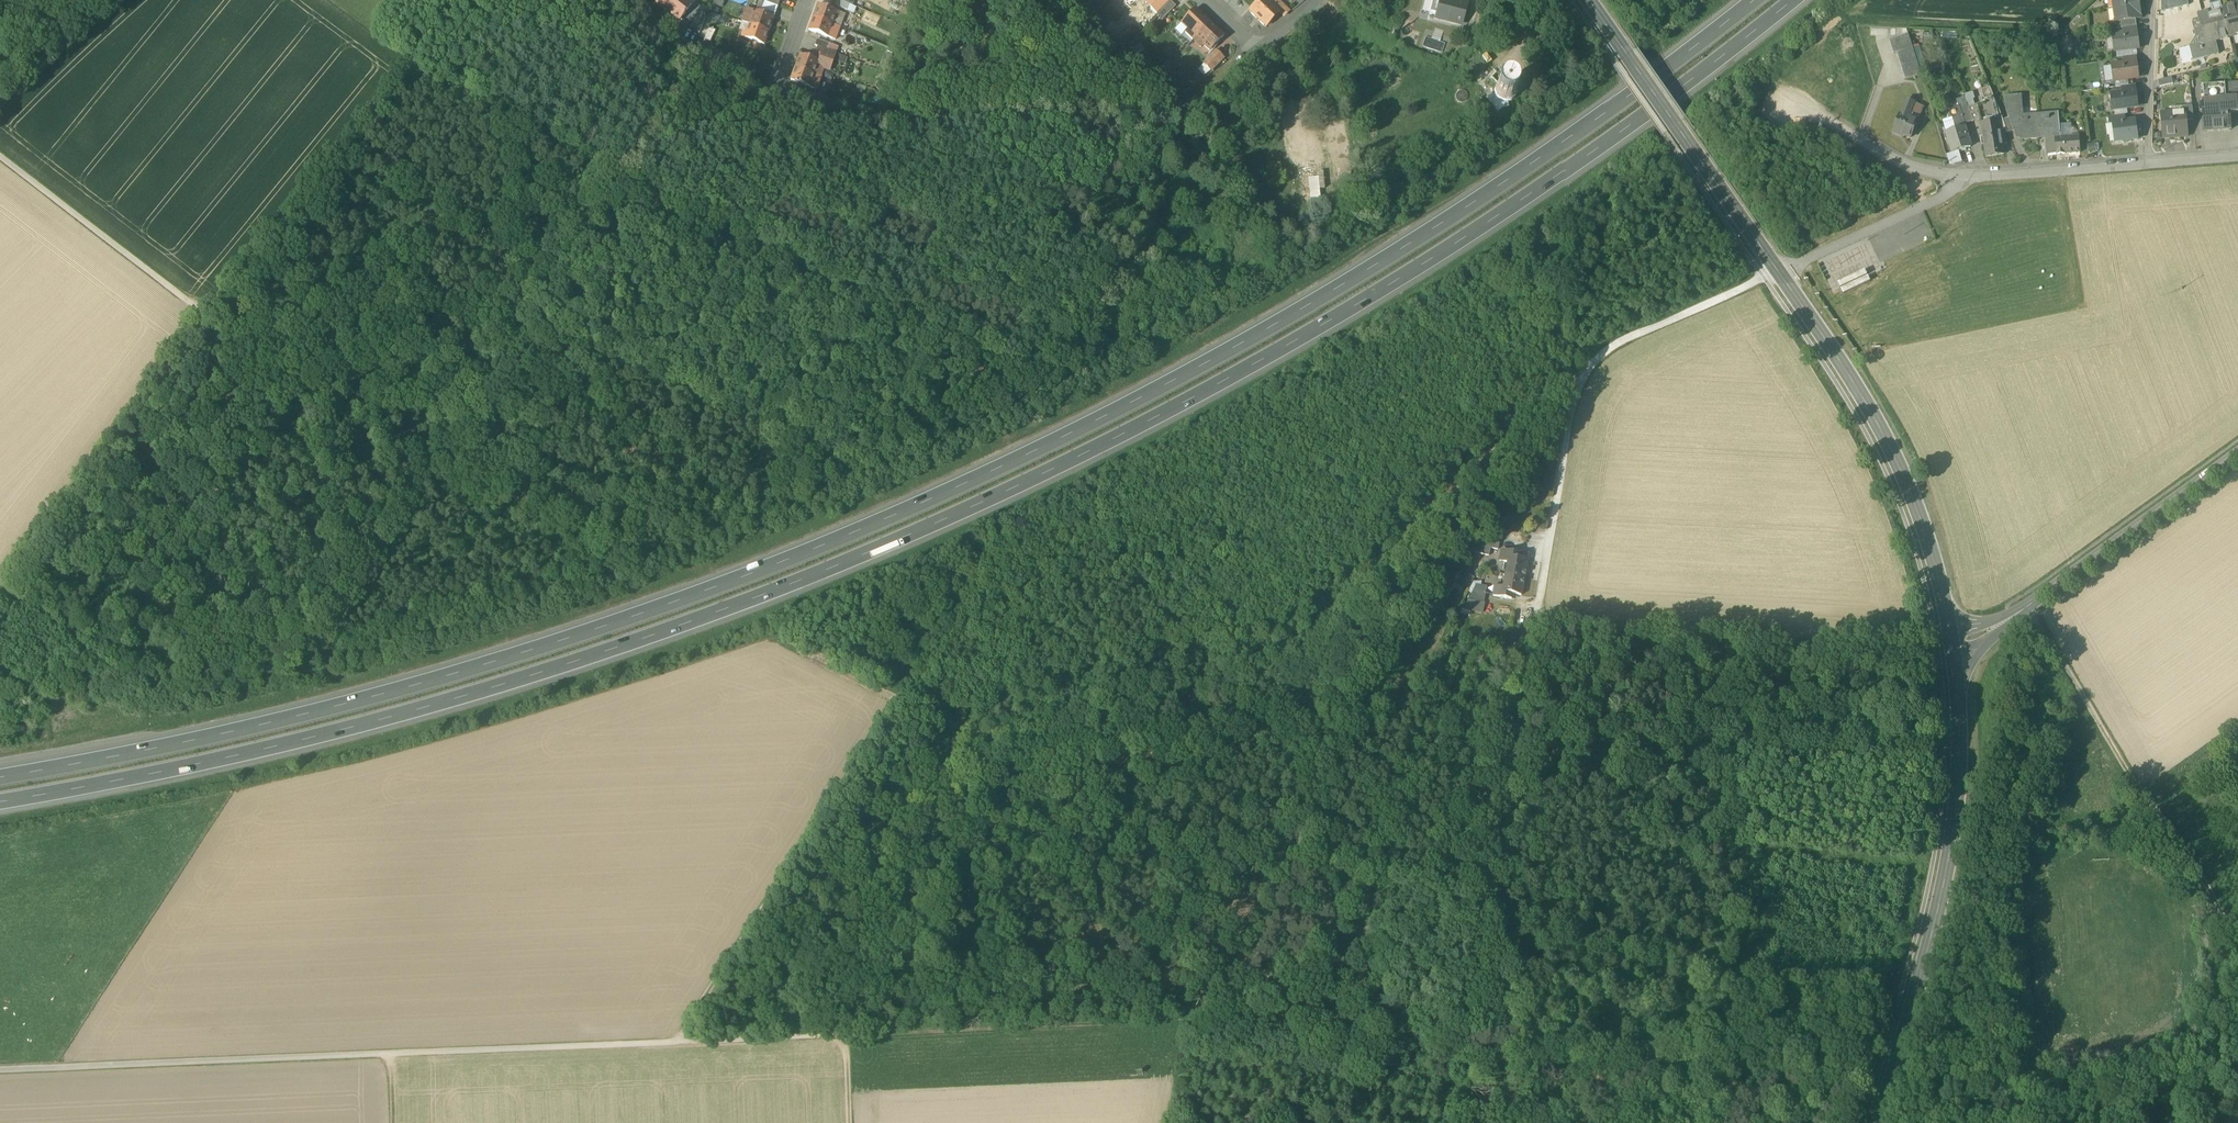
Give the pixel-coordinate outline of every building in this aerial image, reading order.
[(679,20),(692,4),(687,0),(659,0),(656,3),(679,20)] [(712,5),(722,8),(725,0),(714,0),(712,5)] [(760,0),(756,13),(774,19),(777,7),(762,1),(760,0)] [(840,0),(837,0),(835,5),(847,11),(850,4),(840,0)] [(1074,0),(1058,0),(1067,9),(1075,1),(1074,0)] [(1265,27),(1280,13),(1274,8),(1280,2),(1277,0),(1261,0),(1250,12),(1251,14),(1254,18),(1255,17),(1260,22),(1260,23),(1263,26),(1264,26),(1265,27)] [(1460,24),(1461,24),(1466,4),(1459,2),(1458,4),(1442,0),(1437,18),(1460,24)] [(2115,22),(2116,22),(2136,20),(2141,19),(2138,0),(2112,0),(2115,22)] [(2162,12),(2188,5),(2187,0),(2161,0),(2162,12)] [(1280,13),(1284,17),(1289,11),(1280,2),(1274,8),(1280,13)] [(2210,4),(2212,13),(2223,11),(2222,9),(2220,2),(2210,4)] [(1156,15),(1162,21),(1173,9),(1168,3),(1156,15)] [(850,4),(847,11),(854,14),(856,8),(852,6),(850,4)] [(818,5),(813,18),(833,25),(836,17),(839,18),(841,13),(818,5)] [(2223,11),(2229,37),(2230,37),(2234,36),(2237,35),(2237,5),(2225,8),(2222,9),(2223,11)] [(1185,33),(1192,40),(1210,22),(1196,9),(1181,24),(1187,30),(1185,33)] [(743,23),(749,25),(769,32),(774,19),(756,13),(750,11),(748,10),(746,15),(743,23)] [(2229,37),(2223,11),(2212,13),(2199,16),(2205,42),(2189,46),(2189,47),(2193,59),(2193,60),(2219,54),(2216,40),(2229,37)] [(701,12),(690,26),(699,33),(706,16),(701,12)] [(839,27),(833,25),(813,18),(809,31),(832,39),(834,34),(836,35),(839,27)] [(2138,34),(2137,27),(2136,20),(2116,22),(2117,29),(2124,29),(2124,35),(2136,33),(2136,34),(2138,34)] [(1224,36),(1210,22),(1192,40),(1201,48),(1203,45),(1210,51),(1224,36)] [(743,31),(746,33),(749,25),(743,23),(740,30),(743,31)] [(1187,30),(1181,24),(1175,30),(1181,36),(1185,33),(1187,30)] [(764,45),(769,32),(749,25),(746,33),(743,31),(741,37),(764,45)] [(1889,29),(1870,28),(1870,36),(1888,37),(1889,29)] [(704,41),(710,43),(715,32),(710,29),(704,41)] [(2115,49),(2115,52),(2116,52),(2136,49),(2138,49),(2136,34),(2136,33),(2124,35),(2113,37),(2113,38),(2115,49)] [(1897,54),(1905,80),(1921,75),(1919,68),(1918,65),(1913,48),(1909,34),(1889,40),(1894,55),(1897,54)] [(1425,37),(1423,46),(1442,51),(1444,41),(1425,37)] [(815,46),(827,50),(830,44),(817,40),(815,46)] [(834,52),(837,54),(839,48),(830,44),(827,50),(834,53),(834,52)] [(1144,51),(1140,44),(1132,49),(1136,56),(1144,51)] [(1913,48),(1918,65),(1923,64),(1918,46),(1913,48)] [(2193,59),(2189,47),(2179,49),(2182,62),(2193,59)] [(815,54),(834,61),(836,54),(818,48),(815,54)] [(2124,58),(2137,57),(2136,49),(2116,52),(2117,59),(2124,58)] [(1204,64),(1211,71),(1223,59),(1216,52),(1204,64)] [(815,54),(813,60),(823,63),(821,68),(824,69),(830,72),(834,61),(815,54)] [(847,58),(836,54),(834,61),(845,64),(847,58)] [(795,68),(815,75),(818,67),(821,68),(823,63),(813,60),(800,55),(795,68)] [(897,60),(884,55),(880,66),(893,71),(897,60)] [(2124,58),(2124,65),(2135,63),(2135,64),(2137,64),(2137,57),(2124,58)] [(2112,66),(2114,81),(2115,81),(2128,80),(2137,79),(2135,64),(2135,63),(2124,65),(2112,66)] [(1211,71),(1204,64),(1198,71),(1204,77),(1211,71)] [(2114,81),(2112,66),(2104,67),(2106,83),(2114,81)] [(824,69),(821,68),(818,67),(815,75),(821,77),(824,69)] [(822,77),(821,77),(815,75),(795,68),(791,81),(817,90),(822,77)] [(825,91),(828,80),(822,78),(818,89),(825,91)] [(2158,81),(2159,87),(2173,84),(2172,78),(2158,81)] [(2129,86),(2128,80),(2115,81),(2116,88),(2123,87),(2129,86)] [(1494,92),(1494,97),(1497,101),(1500,103),(1504,105),(1509,104),(1513,102),(1515,98),(1517,94),(1516,89),(1514,85),(1510,83),(1506,82),(1501,82),(1497,85),(1495,88),(1494,92)] [(2225,84),(2226,100),(2237,99),(2237,83),(2225,84)] [(2227,109),(2226,100),(2225,84),(2203,86),(2205,110),(2227,109)] [(1180,90),(1172,85),(1168,93),(1175,98),(1180,90)] [(2123,87),(2123,94),(2134,92),(2134,93),(2137,93),(2136,85),(2129,86),(2123,87)] [(2111,95),(2113,110),(2114,110),(2127,109),(2136,107),(2134,93),(2134,92),(2123,94),(2111,95)] [(816,94),(805,93),(804,103),(814,104),(816,94)] [(1966,95),(1970,107),(1978,105),(1974,93),(1966,95)] [(1969,109),(1973,122),(1981,119),(1985,118),(1997,114),(1993,97),(1992,97),(1990,93),(1984,95),(1987,102),(1978,105),(1970,107),(1968,108),(1969,109)] [(2039,140),(2038,136),(2037,119),(2023,120),(2023,116),(2021,96),(2005,97),(2006,112),(2012,111),(2012,117),(2009,118),(2014,131),(2015,135),(2020,134),(2020,141),(2039,140)] [(1959,106),(1967,104),(1965,97),(1956,100),(1958,106),(1959,106)] [(2226,100),(2227,109),(2230,108),(2230,114),(2237,114),(2237,99),(2226,100)] [(1903,108),(1911,112),(1915,103),(1906,100),(1903,108)] [(1923,107),(1915,103),(1911,112),(1909,118),(1917,121),(1923,107)] [(1964,127),(1965,124),(1961,111),(1959,106),(1958,106),(1957,107),(1958,111),(1956,117),(1952,118),(1953,121),(1956,130),(1964,127)] [(2186,111),(2187,121),(2194,121),(2193,120),(2192,106),(2185,107),(2185,111),(2186,111)] [(1902,135),(1910,138),(1917,121),(1909,118),(1911,112),(1903,108),(1894,131),(1902,134),(1902,135)] [(2202,111),(2204,132),(2231,130),(2230,114),(2230,108),(2227,109),(2205,110),(2202,111)] [(1973,122),(1969,109),(1961,111),(1965,124),(1973,122)] [(2128,115),(2127,109),(2114,110),(2115,117),(2124,116),(2128,115)] [(2160,113),(2162,139),(2189,137),(2187,121),(2186,111),(2185,111),(2160,113)] [(1985,118),(1981,119),(1983,135),(2000,132),(2006,131),(2002,121),(1999,113),(1997,114),(1985,118)] [(2108,118),(2109,125),(2113,124),(2124,122),(2124,116),(2115,117),(2108,118)] [(2006,131),(2007,133),(2014,131),(2009,118),(2002,121),(2006,131)] [(2048,155),(2056,155),(2055,139),(2060,139),(2059,125),(2059,118),(2037,119),(2038,136),(2046,135),(2046,139),(2048,155)] [(1944,124),(1946,133),(1956,130),(1953,121),(1944,124)] [(2123,142),(2125,144),(2127,141),(2137,140),(2135,121),(2124,122),(2113,124),(2115,143),(2123,142)] [(2071,125),(2059,125),(2060,139),(2072,138),(2071,125)] [(1946,133),(1952,153),(1959,151),(1971,148),(1964,127),(1956,130),(1946,133)] [(1983,135),(1986,157),(2004,154),(2000,132),(1983,135)] [(2072,138),(2060,139),(2055,139),(2056,155),(2080,153),(2079,137),(2072,138)] [(2095,145),(2087,146),(2088,153),(2095,152),(2095,145)] [(1959,151),(1952,153),(1946,155),(1950,166),(1962,162),(1959,151)] [(1325,188),(1323,171),(1298,173),(1300,200),(1321,199),(1320,188),(1325,188)] [(1351,177),(1351,172),(1340,172),(1341,181),(1345,181),(1345,177),(1351,177)] [(1473,553),(1489,557),(1490,549),(1498,550),(1500,538),(1488,535),(1473,552),(1473,553)] [(1507,563),(1505,575),(1524,579),(1527,561),(1528,554),(1516,552),(1516,554),(1506,552),(1501,551),(1500,559),(1499,561),(1504,562),(1507,563)] [(1459,581),(1470,586),(1474,576),(1464,571),(1459,581)] [(1521,596),(1524,579),(1505,575),(1502,587),(1500,587),(1495,586),(1493,596),(1498,597),(1511,600),(1512,595),(1521,596)] [(1468,600),(1484,604),(1487,587),(1475,585),(1468,600)]
